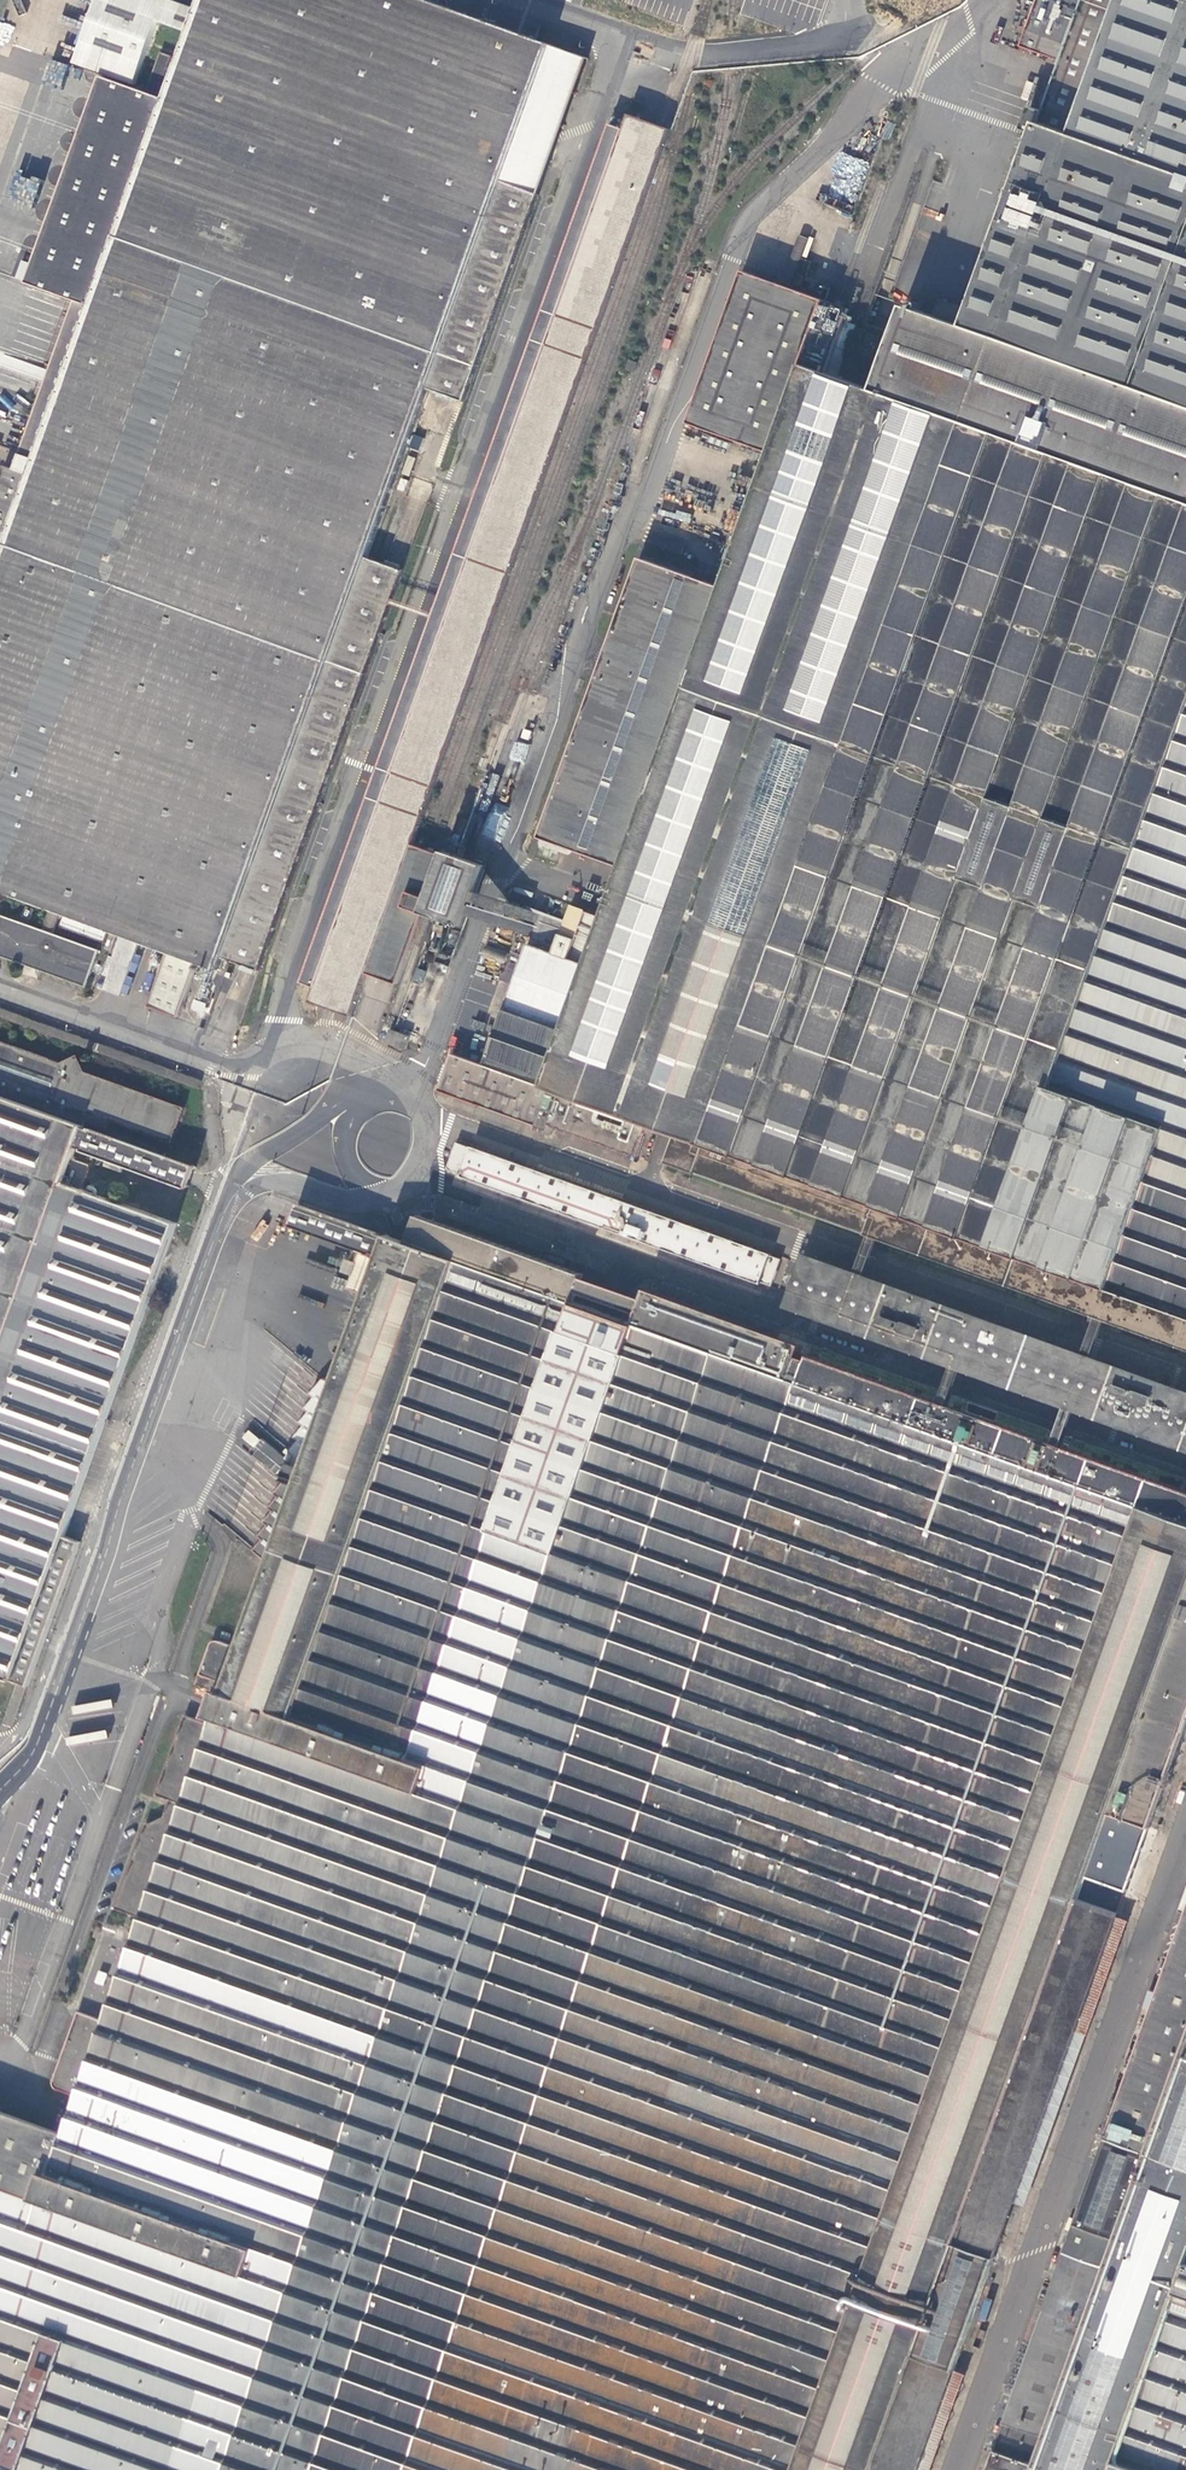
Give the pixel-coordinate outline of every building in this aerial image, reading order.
[(437,0),(204,0),(179,68),(172,65),(176,53),(165,50),(150,90),(106,74),(32,278),(80,296),(25,449),(40,454),(34,472),(10,463),(0,490),(0,533),(10,537),(7,545),(0,543),(0,892),(49,910),(61,914),(64,916),(60,927),(104,943),(108,931),(169,953),(197,963),(218,971),(223,958),(260,971),(409,566),(373,553),(433,386),(469,399),(593,56),(539,37),(520,30),(437,0)] [(1020,44),(1058,59),(1042,107),(1028,102),(1020,125),(1028,128),(959,320),(902,299),(870,386),(841,375),(859,324),(847,320),(851,308),(840,304),(740,267),(684,421),(764,450),(716,584),(636,555),(534,838),(615,866),(597,916),(583,911),(584,910),(569,905),(563,920),(556,934),(552,945),(549,952),(524,943),(487,1060),(457,1050),(443,1087),(543,1123),(542,1126),(554,1130),(557,1121),(642,1153),(654,1121),(684,1131),(672,1162),(1185,1347),(1185,0),(1036,0),(1020,44)] [(398,986),(427,909),(445,855),(414,844),(673,126),(663,123),(630,111),(625,125),(612,121),(302,984),(315,988),(311,1003),(352,1018),(367,975),(398,986)] [(447,848),(445,855),(427,909),(434,911),(433,913),(442,916),(442,915),(466,928),(470,918),(479,894),(489,864),(472,858),(463,855),(463,853),(461,852),(460,854),(454,852),(450,851),(450,849),(447,848)] [(470,918),(552,945),(556,934),(563,920),(533,909),(531,911),(479,894),(470,918)] [(49,910),(42,930),(53,934),(61,914),(49,910)] [(0,914),(0,957),(87,988),(99,951),(53,934),(42,930),(0,914)] [(197,963),(169,953),(148,1008),(178,1018),(197,963)] [(411,1037),(392,1030),(387,1042),(407,1049),(411,1037)] [(88,1117),(109,1125),(112,1118),(173,1140),(184,1108),(83,1072),(74,1055),(58,1063),(0,1042),(0,1683),(8,1686),(176,1224),(82,1190),(90,1165),(73,1159),(88,1117)] [(466,1148),(457,1145),(448,1170),(459,1174),(458,1176),(764,1286),(764,1285),(774,1289),(784,1262),(773,1259),(774,1257),(467,1147),(466,1148)] [(954,2387),(1185,1734),(1185,1494),(805,1356),(796,1382),(791,1381),(804,1345),(647,1289),(633,1326),(600,1314),(613,1276),(584,1266),(581,1274),(418,1207),(410,1233),(390,1227),(386,1238),(381,1236),(382,1234),(359,1226),(353,1224),(352,1226),(345,1246),(373,1257),(374,1256),(379,1258),(378,1260),(361,1255),(349,1290),(366,1297),(302,1463),(292,1459),(281,1476),(285,1479),(275,1491),(278,1495),(270,1505),(273,1510),(264,1519),(269,1523),(259,1534),(264,1537),(254,1549),(266,1557),(263,1563),(267,1566),(237,1646),(215,1638),(197,1683),(214,1689),(207,1711),(213,1713),(210,1722),(186,1715),(158,1794),(170,1799),(165,1815),(149,1823),(146,1820),(116,1908),(139,1916),(131,1942),(101,1931),(81,1983),(83,1984),(74,2010),(78,2011),(54,2080),(54,2084),(55,2087),(58,2088),(77,2095),(63,2131),(0,2108),(0,2469),(923,2469),(954,2387)] [(802,1270),(794,1294),(1185,1434),(1185,1407),(802,1270)] [(1001,1415),(999,1421),(1015,1425),(1016,1420),(1001,1415)] [(285,1456),(263,1437),(250,1452),(278,1473),(297,1452),(288,1447),(285,1450),(288,1452),(285,1456)] [(1167,1973),(987,2469),(1185,2469),(1185,1920),(1167,1973)]
